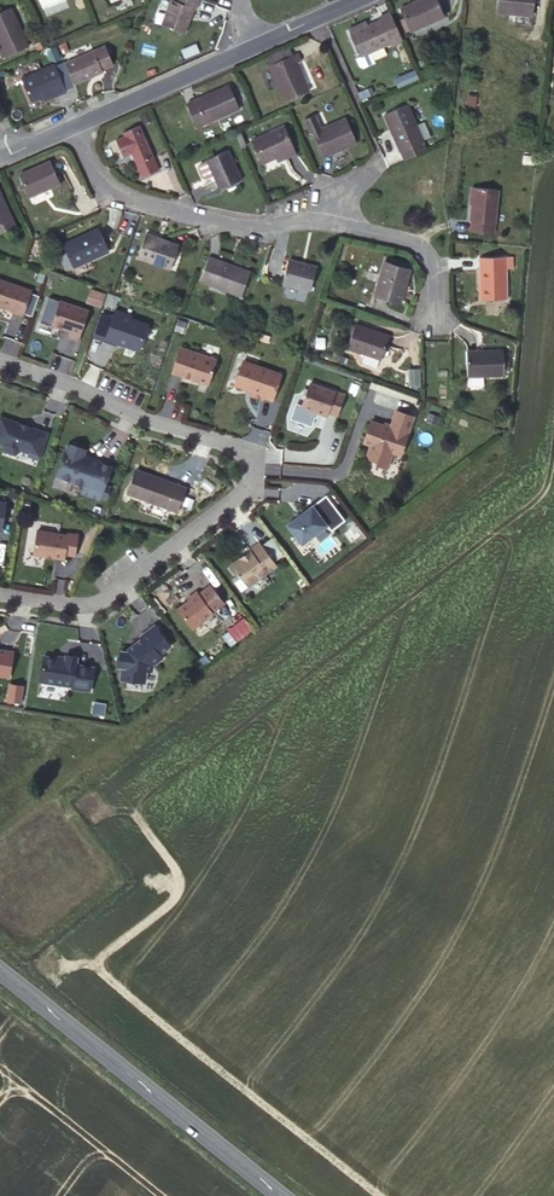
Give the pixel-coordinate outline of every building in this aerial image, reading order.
[(201,0),(175,0),(175,1),(173,0),(172,0),(163,25),(184,33),(193,8),(197,9),(201,0)] [(400,8),(411,32),(445,17),(438,0),(420,0),(400,8)] [(497,12),(532,15),(534,0),(498,0),(497,12)] [(0,12),(0,39),(3,47),(0,48),(0,49),(4,57),(30,46),(12,7),(0,12)] [(403,41),(390,12),(379,17),(380,21),(351,34),(361,56),(357,58),(360,67),(364,68),(375,63),(370,52),(390,44),(392,47),(403,41)] [(106,46),(95,50),(102,69),(114,64),(106,46)] [(66,63),(75,83),(103,71),(102,69),(95,50),(66,63)] [(282,51),(267,58),(270,65),(286,59),(282,51)] [(286,59),(270,65),(286,101),(309,91),(297,63),(302,61),(298,53),(286,59)] [(411,63),(398,69),(402,76),(395,79),(398,87),(418,78),(411,63)] [(32,102),(43,97),(48,95),(50,99),(67,91),(56,65),(22,79),(32,102)] [(230,85),(187,104),(197,127),(240,108),(230,85)] [(478,94),(470,93),(468,105),(476,107),(478,94)] [(402,152),(423,142),(424,142),(407,104),(385,115),(401,152),(402,152)] [(313,132),(321,129),(315,115),(305,120),(311,133),(313,132)] [(321,129),(313,132),(324,157),(357,142),(346,118),(321,129)] [(160,169),(140,125),(123,133),(125,135),(116,139),(124,156),(132,153),(143,177),(160,169)] [(285,125),(251,140),(263,163),(276,157),(295,149),(285,125)] [(426,150),(423,142),(402,152),(405,159),(426,150)] [(229,149),(207,159),(208,160),(214,175),(220,189),(242,179),(229,149)] [(295,149),(276,157),(278,161),(297,153),(295,149)] [(214,175),(208,160),(200,164),(199,167),(203,176),(206,178),(214,175)] [(50,161),(20,174),(30,197),(60,183),(50,161)] [(17,226),(0,188),(0,233),(17,226)] [(474,188),(471,221),(496,223),(499,189),(474,188)] [(64,243),(74,265),(91,256),(92,259),(110,250),(99,227),(64,243)] [(179,244),(146,233),(138,258),(171,269),(179,244)] [(91,256),(74,265),(75,267),(92,259),(91,256)] [(251,272),(208,257),(200,281),(242,295),(251,272)] [(512,257),(480,258),(481,300),(508,299),(507,268),(512,268),(512,257)] [(317,266),(289,259),(284,282),(311,289),(317,266)] [(410,269),(385,262),(375,295),(400,302),(410,269)] [(0,277),(0,303),(15,308),(14,309),(24,313),(32,288),(0,277)] [(90,288),(85,302),(101,308),(106,293),(90,288)] [(88,312),(60,303),(52,326),(70,332),(68,338),(78,341),(88,312)] [(131,317),(115,312),(105,342),(116,346),(117,343),(136,350),(140,348),(147,326),(130,320),(131,317)] [(365,354),(380,359),(382,359),(390,335),(356,323),(347,347),(365,354)] [(216,361),(180,349),(171,375),(191,381),(192,380),(198,382),(199,384),(207,387),(216,361)] [(503,350),(467,351),(468,377),(504,375),(503,350)] [(377,367),(380,359),(365,354),(362,362),(377,367)] [(246,373),(249,365),(243,363),(238,377),(243,372),(246,373)] [(281,377),(249,365),(246,373),(243,372),(238,377),(234,387),(252,394),(251,398),(262,402),(262,400),(271,403),(281,377)] [(419,367),(409,368),(409,383),(419,383),(419,367)] [(343,398),(309,386),(301,409),(326,418),(327,414),(336,418),(343,398)] [(370,424),(363,445),(370,447),(367,457),(369,461),(377,464),(376,467),(387,470),(392,454),(400,457),(413,418),(396,413),(390,430),(370,424)] [(439,418),(429,414),(425,423),(436,427),(439,418)] [(49,433),(0,417),(0,442),(3,443),(3,444),(5,450),(16,453),(21,451),(22,450),(32,453),(30,456),(40,459),(49,433)] [(70,446),(66,448),(56,477),(84,487),(81,495),(99,502),(111,469),(98,464),(83,458),(83,457),(85,452),(70,446)] [(185,490),(135,471),(126,496),(176,515),(185,490)] [(296,520),(286,526),(301,546),(329,524),(315,506),(301,515),(296,520)] [(357,528),(351,533),(358,541),(363,536),(357,528)] [(66,537),(36,532),(32,556),(64,561),(64,556),(74,558),(77,537),(67,535),(66,537)] [(278,567),(262,545),(252,552),(253,552),(250,555),(251,556),(248,558),(246,558),(232,568),(239,577),(244,578),(251,587),(278,567)] [(192,602),(181,610),(195,630),(215,615),(215,613),(226,605),(213,587),(201,596),(199,593),(190,600),(192,602)] [(236,642),(254,629),(244,616),(227,630),(236,642)] [(124,669),(123,681),(147,684),(148,672),(155,667),(164,660),(161,656),(173,647),(157,627),(142,638),(144,640),(129,652),(128,654),(122,653),(120,668),(124,669)] [(8,679),(12,654),(0,652),(0,678),(8,679)] [(66,661),(44,657),(40,683),(73,688),(72,689),(91,692),(95,669),(77,666),(78,658),(67,656),(66,661)] [(22,703),(24,685),(7,683),(5,702),(22,703)]
